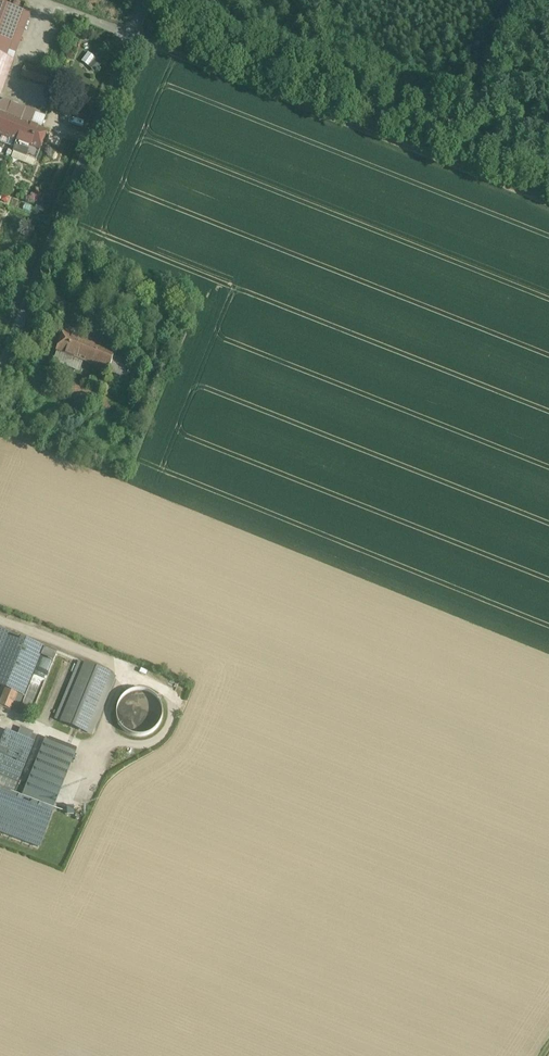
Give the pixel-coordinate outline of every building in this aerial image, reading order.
[(0,26),(0,55),(7,58),(24,11),(8,5),(0,26)] [(88,52),(82,60),(88,65),(95,57),(88,52)] [(12,60),(7,58),(0,55),(0,94),(12,60)] [(87,67),(94,73),(103,64),(96,58),(87,67)] [(67,81),(25,65),(21,75),(63,91),(67,81)] [(5,116),(0,129),(0,135),(23,144),(30,126),(5,116)] [(47,132),(30,126),(23,144),(30,147),(27,156),(36,160),(47,132)] [(80,340),(63,333),(56,352),(73,358),(80,340)] [(99,347),(80,340),(73,358),(92,365),(99,347)] [(115,353),(99,347),(92,365),(108,372),(115,353)] [(132,360),(115,353),(108,372),(121,377),(126,376),(132,360)] [(0,658),(0,686),(6,688),(17,693),(23,695),(43,648),(10,634),(0,658)] [(77,660),(55,720),(94,734),(116,674),(77,660)] [(6,688),(0,702),(0,706),(10,710),(17,693),(6,688)] [(130,699),(124,699),(124,719),(122,719),(123,734),(160,733),(159,690),(130,691),(130,699)] [(0,746),(0,777),(1,777),(18,736),(6,731),(0,746)] [(18,736),(1,777),(17,783),(34,742),(18,736)]
